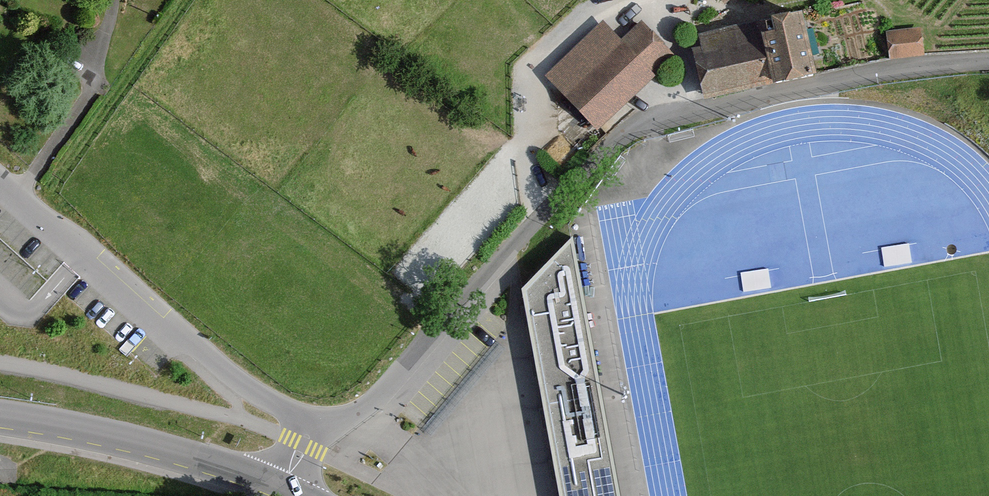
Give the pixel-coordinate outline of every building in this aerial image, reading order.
[(820,76),(806,9),(775,15),(779,31),(766,34),(777,85),(820,76)] [(777,85),(766,34),(779,31),(775,15),(699,31),(702,46),(693,48),(704,100),(777,85)] [(621,40),(602,20),(544,74),(598,132),(677,58),(642,21),(621,40)] [(920,26),(886,30),(890,59),(924,55),(920,26)] [(520,293),(561,495),(621,495),(569,244),(520,293)]
